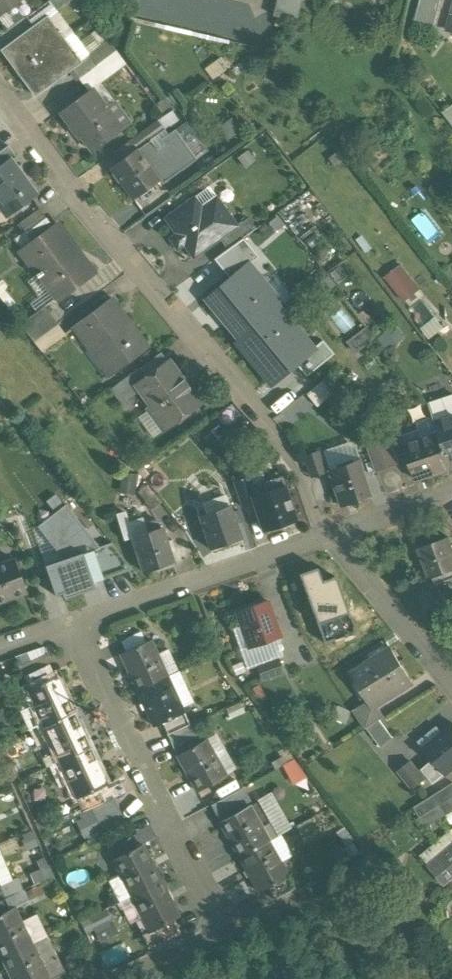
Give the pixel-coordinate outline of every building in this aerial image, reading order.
[(21,0),(0,0),(0,15),(21,0)] [(48,1),(56,11),(71,0),(50,0),(48,1)] [(272,16),(296,22),(301,0),(276,0),(272,16)] [(422,6),(423,6),(436,10),(439,0),(423,0),(422,6)] [(436,10),(423,6),(418,23),(432,27),(436,10)] [(79,64),(46,18),(1,51),(35,97),(79,64)] [(108,42),(89,56),(97,66),(116,52),(108,42)] [(97,66),(90,71),(100,85),(126,65),(116,52),(97,66)] [(106,112),(88,89),(59,111),(70,125),(72,123),(93,151),(120,131),(106,112)] [(442,110),(451,124),(451,103),(442,110)] [(130,123),(116,104),(106,112),(120,131),(130,123)] [(155,123),(126,144),(133,153),(137,150),(138,151),(163,133),(155,123)] [(353,151),(348,145),(339,152),(344,158),(353,151)] [(0,152),(0,165),(9,158),(10,159),(15,156),(8,146),(0,152)] [(138,151),(137,150),(133,153),(111,169),(132,199),(157,181),(138,151)] [(339,152),(330,159),(335,165),(344,158),(339,152)] [(9,158),(0,165),(0,209),(6,217),(36,195),(10,159),(9,158)] [(206,214),(195,198),(166,218),(194,258),(219,240),(237,228),(237,227),(221,204),(206,214)] [(116,213),(124,226),(144,214),(136,201),(116,213)] [(256,227),(267,243),(290,228),(278,212),(256,227)] [(237,228),(219,240),(226,251),(243,239),(256,230),(248,219),(237,227),(237,228)] [(55,224),(17,252),(34,274),(32,276),(34,279),(38,276),(45,286),(42,288),(52,301),(91,273),(55,224)] [(243,239),(226,251),(214,260),(230,280),(249,264),(259,258),(243,239)] [(400,263),(384,276),(405,301),(421,288),(400,263)] [(268,286),(249,264),(230,280),(206,300),(240,341),(280,308),(290,299),(275,281),(268,286)] [(126,320),(110,299),(71,327),(106,375),(144,348),(125,321),(126,320)] [(56,325),(42,305),(18,323),(33,342),(56,325)] [(314,349),(280,308),(240,341),(237,343),(271,385),(295,364),(314,349)] [(429,336),(445,327),(439,317),(423,326),(429,336)] [(56,325),(33,342),(40,351),(63,334),(56,325)] [(348,341),(356,352),(370,342),(363,331),(348,341)] [(323,342),(314,349),(295,364),(306,377),(333,355),(323,342)] [(145,379),(135,387),(139,392),(150,408),(147,410),(162,431),(169,426),(175,426),(182,420),(184,415),(201,403),(194,394),(190,394),(167,363),(145,379)] [(138,369),(109,391),(120,406),(139,392),(135,387),(145,379),(138,369)] [(433,417),(416,423),(422,440),(439,434),(433,417)] [(435,423),(451,470),(451,469),(451,417),(435,423)] [(388,432),(365,440),(376,472),(399,464),(388,432)] [(439,434),(422,440),(408,441),(404,446),(417,481),(451,470),(439,434)] [(324,474),(317,453),(306,457),(313,477),(324,474)] [(359,461),(329,471),(341,507),(371,497),(359,461)] [(183,483),(170,467),(160,475),(174,491),(183,483)] [(174,491),(160,475),(147,485),(160,502),(174,491)] [(296,521),(281,478),(265,483),(268,492),(253,497),(251,497),(254,504),(263,532),(296,521)] [(247,479),(234,483),(242,508),(254,504),(251,497),(253,497),(247,479)] [(160,502),(147,485),(138,493),(152,510),(161,503),(160,502)] [(65,506),(38,527),(64,560),(82,554),(98,549),(65,506)] [(230,508),(198,518),(210,551),(241,540),(235,524),(240,522),(236,512),(232,514),(230,508)] [(132,538),(125,513),(115,516),(123,542),(131,539),(131,538),(132,538)] [(132,538),(131,538),(131,539),(142,572),(154,568),(155,571),(174,566),(162,528),(132,538)] [(448,537),(419,548),(431,580),(448,574),(451,572),(451,547),(448,537)] [(98,549),(82,554),(92,584),(132,570),(112,544),(98,549)] [(92,584),(82,554),(64,560),(46,566),(56,595),(62,593),(64,599),(94,589),(92,584)] [(0,565),(0,602),(24,593),(12,560),(0,565)] [(347,612),(334,578),(305,588),(318,623),(347,612)] [(267,600),(237,612),(250,647),(280,636),(267,600)] [(140,631),(120,640),(125,651),(145,642),(140,631)] [(346,634),(325,642),(330,656),(352,648),(346,634)] [(125,651),(120,653),(131,677),(132,677),(138,689),(165,677),(155,656),(157,655),(157,654),(150,640),(145,642),(125,651)] [(167,649),(157,654),(157,655),(155,656),(165,677),(178,671),(167,649)] [(392,650),(352,674),(369,702),(373,708),(377,706),(413,683),(392,650)] [(44,656),(18,668),(29,690),(55,678),(44,656)] [(279,658),(257,666),(262,679),(284,672),(279,658)] [(165,677),(138,689),(144,702),(144,703),(154,725),(161,722),(183,712),(177,698),(175,699),(165,677)] [(66,700),(56,678),(55,678),(29,690),(26,692),(33,705),(34,705),(44,726),(72,713),(66,700)] [(33,705),(26,692),(17,696),(34,731),(43,727),(44,726),(34,705),(33,705)] [(377,706),(373,708),(369,702),(354,710),(366,728),(379,720),(385,717),(377,706)] [(183,712),(161,722),(167,735),(189,725),(183,712)] [(83,736),(72,713),(44,726),(43,727),(49,740),(50,740),(61,762),(89,749),(83,736)] [(393,739),(379,720),(367,727),(381,747),(393,739)] [(189,725),(167,735),(176,756),(198,744),(189,725)] [(425,749),(434,759),(446,774),(451,769),(451,727),(441,735),(425,749)] [(436,728),(419,742),(425,749),(441,735),(436,728)] [(213,754),(205,740),(198,744),(176,756),(189,778),(197,791),(223,777),(211,755),(213,754)] [(95,762),(89,749),(61,762),(71,783),(70,784),(77,799),(77,798),(97,789),(106,785),(95,762)] [(291,784),(306,778),(296,756),(281,763),(291,784)] [(434,759),(421,770),(433,784),(446,774),(434,759)] [(425,780),(409,762),(398,771),(413,790),(425,780)] [(415,807),(421,817),(440,805),(446,816),(451,812),(451,784),(415,807)] [(97,789),(77,798),(84,812),(91,809),(103,803),(97,789)] [(103,803),(91,809),(103,834),(125,824),(113,799),(103,803)] [(234,800),(214,811),(220,821),(239,810),(234,800)] [(421,817),(417,819),(423,830),(446,816),(440,805),(421,817)] [(220,821),(218,822),(219,823),(220,823),(227,835),(226,835),(239,857),(268,841),(260,827),(259,828),(246,806),(220,821)] [(19,851),(37,845),(31,828),(13,834),(19,851)] [(126,841),(108,850),(113,860),(131,851),(126,841)] [(268,841),(239,857),(240,857),(246,868),(246,869),(258,891),(267,886),(288,875),(280,861),(278,862),(267,842),(268,841)] [(131,851),(113,860),(120,873),(121,872),(132,895),(160,881),(153,868),(142,845),(131,851)] [(429,865),(445,883),(451,877),(451,846),(429,865)] [(288,875),(267,886),(273,898),(294,887),(288,875)] [(22,890),(16,877),(0,884),(0,900),(22,890)] [(160,881),(132,895),(143,916),(142,916),(148,929),(149,930),(172,918),(178,915),(167,893),(166,893),(160,881)] [(0,900),(0,914),(13,907),(27,900),(22,890),(0,900)] [(79,918),(85,930),(92,927),(98,940),(117,930),(105,906),(79,918)] [(1,956),(29,943),(19,923),(21,922),(13,907),(0,914),(0,954),(1,956)] [(172,918),(149,930),(148,929),(141,933),(148,946),(179,931),(172,918)] [(1,956),(8,970),(7,970),(12,978),(48,978),(49,978),(42,964),(40,965),(29,943),(1,956)] [(48,978),(68,978),(64,971),(49,978),(48,978)]
